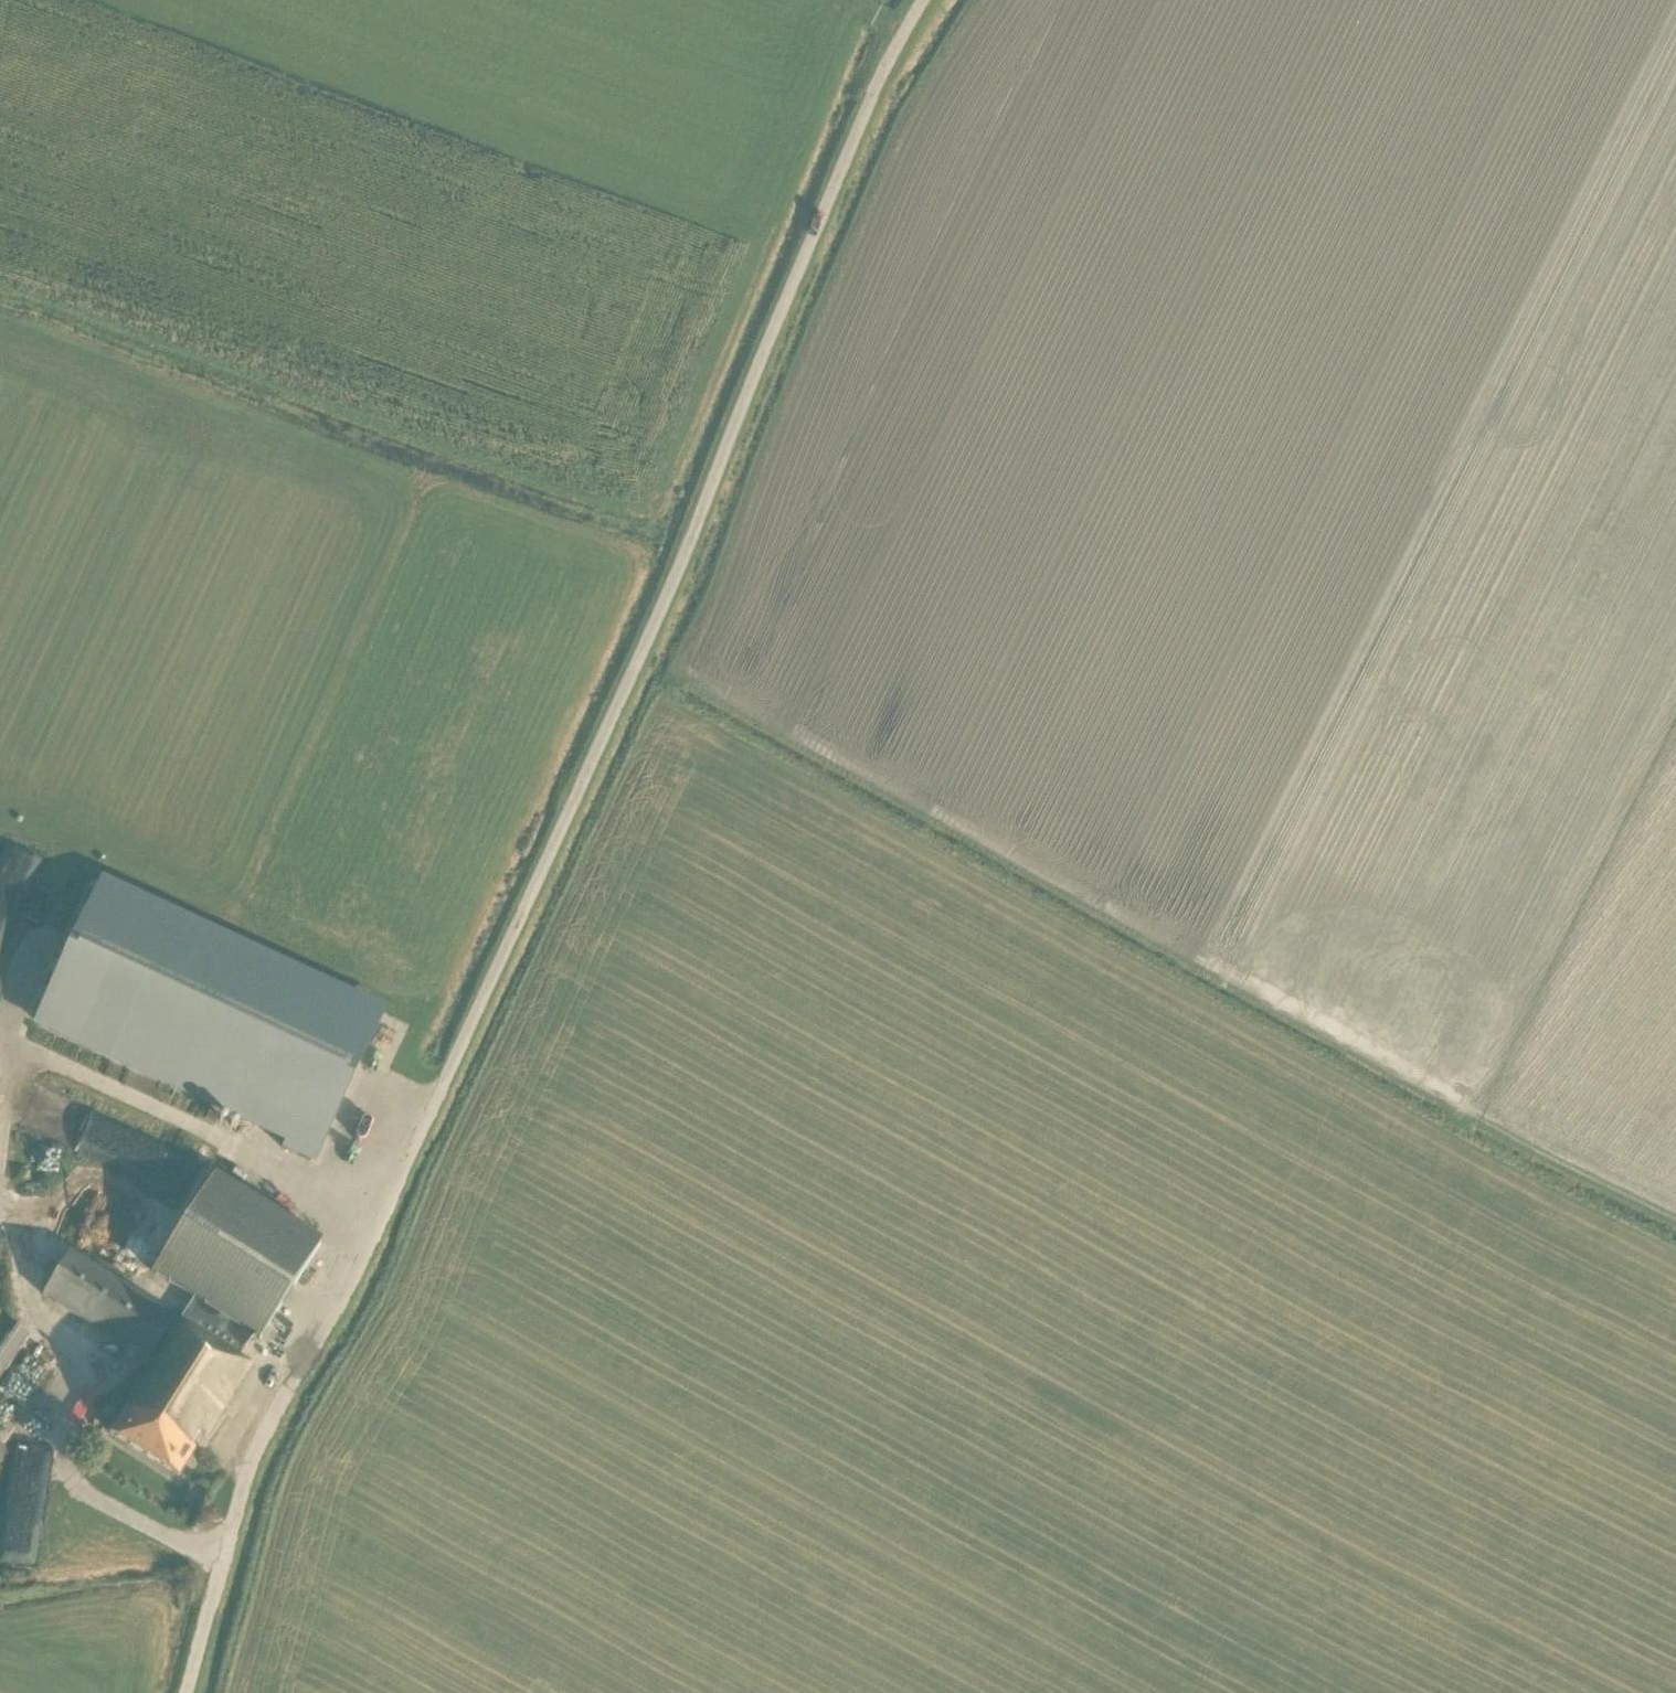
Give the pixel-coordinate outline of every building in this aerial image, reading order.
[(38,1025),(286,1140),(282,1150),(311,1163),(381,1013),(103,884),(38,1025)] [(250,1366),(238,1359),(252,1337),(259,1341),(319,1246),(212,1179),(152,1274),(194,1300),(179,1323),(70,1253),(42,1297),(151,1365),(124,1409),(125,1409),(109,1435),(178,1478),(194,1452),(191,1450),(200,1437),(204,1439),(250,1366)] [(0,1321),(0,1386),(29,1339),(0,1321)]
